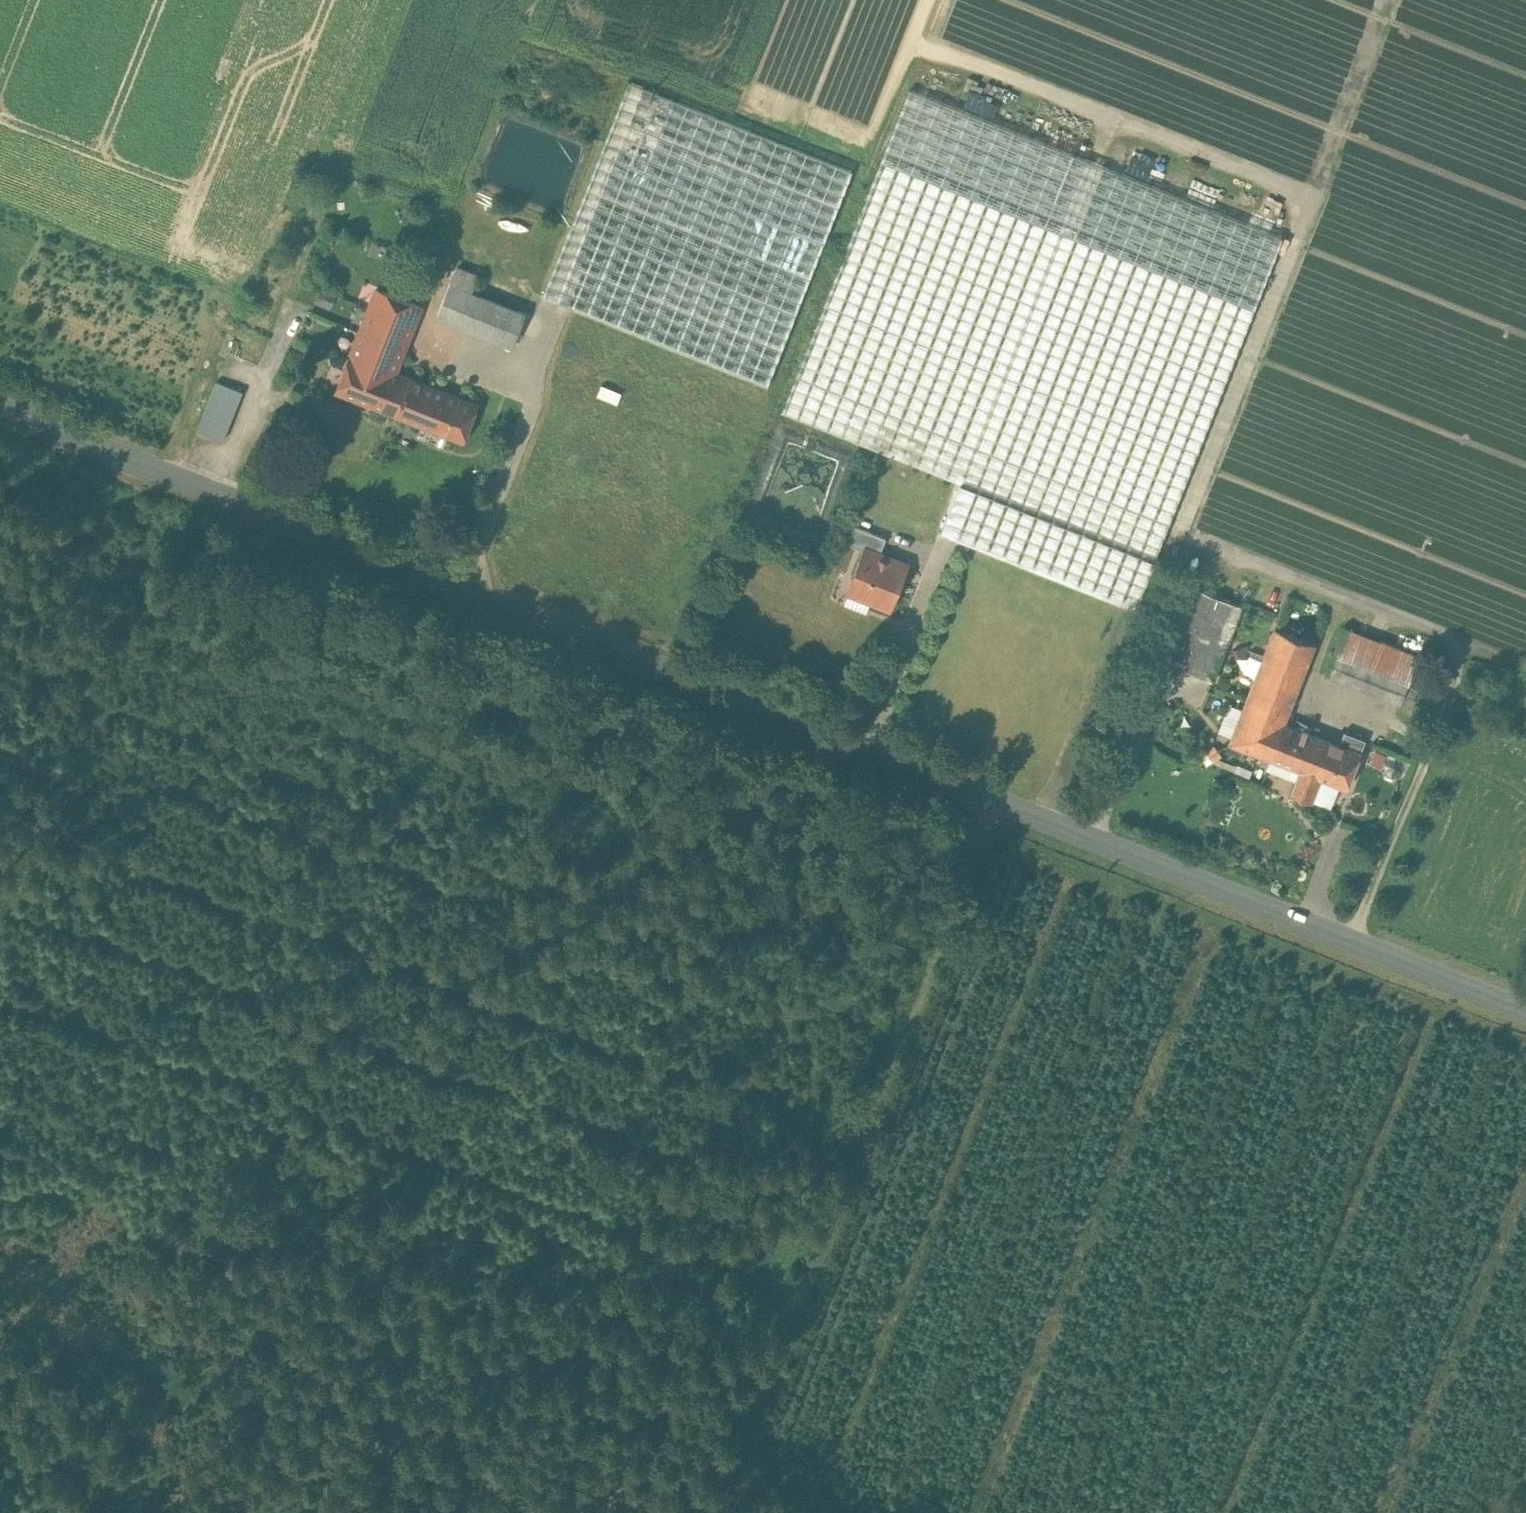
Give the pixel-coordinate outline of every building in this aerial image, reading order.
[(550,301),(763,384),(844,177),(631,94),(550,301)] [(924,97),(802,408),(972,474),(946,538),(961,544),(1133,611),(1157,551),(1280,236),(924,97)] [(478,276),(456,268),(450,283),(472,292),(478,276)] [(472,292),(450,283),(438,312),(515,343),(526,313),(472,292)] [(378,289),(362,332),(351,328),(348,338),(358,342),(352,356),(351,356),(338,390),(399,413),(412,379),(393,372),(419,305),(378,289)] [(477,405),(412,379),(399,413),(464,439),(477,405)] [(243,391),(217,381),(197,429),(224,440),(243,391)] [(476,472),(467,495),(478,499),(487,477),(476,472)] [(886,537),(854,525),(847,542),(865,549),(865,548),(879,554),(886,537)] [(879,554),(865,548),(865,549),(851,585),(873,594),(872,599),(890,606),(906,564),(879,554)] [(1241,604),(1186,581),(1156,656),(1212,679),(1241,604)] [(1314,644),(1256,621),(1228,693),(1248,700),(1232,741),(1268,755),(1258,780),(1292,794),(1302,769),(1316,775),(1329,740),(1284,722),(1314,644)] [(1335,652),(1409,681),(1419,656),(1345,627),(1335,652)] [(1335,652),(1326,672),(1401,701),(1409,681),(1335,652)] [(1344,730),(1339,744),(1329,740),(1316,775),(1302,769),(1292,794),(1311,801),(1318,783),(1320,783),(1322,777),(1347,787),(1366,739),(1344,730)]
